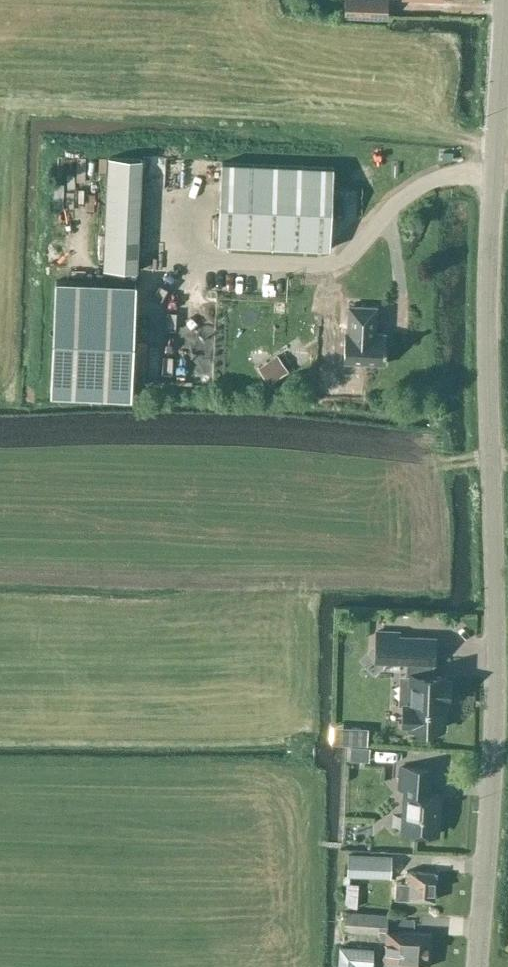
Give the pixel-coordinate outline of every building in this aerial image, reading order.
[(387,18),(388,0),(345,0),(344,17),(387,18)] [(103,269),(137,270),(142,158),(108,156),(103,269)] [(221,162),(217,243),(330,248),(333,167),(221,162)] [(130,395),(135,284),(54,280),(49,392),(130,395)] [(377,307),(349,305),(347,331),(345,331),(344,362),(384,364),(385,333),(375,333),(377,307)] [(253,359),(265,378),(285,365),(273,346),(253,359)] [(157,375),(175,375),(176,348),(158,348),(157,375)] [(398,632),(376,631),(375,661),(407,662),(406,674),(400,674),(399,704),(404,704),(403,723),(409,724),(409,726),(444,727),(444,698),(448,698),(449,678),(445,678),(445,675),(432,675),(432,663),(433,663),(434,637),(398,636),(398,632)] [(395,757),(394,744),(373,744),(374,757),(395,757)] [(371,748),(351,747),(350,761),(370,762),(371,748)] [(397,828),(397,830),(436,833),(437,830),(439,828),(440,818),(438,816),(439,793),(426,792),(428,768),(400,766),(399,789),(403,789),(400,829),(397,828)] [(346,906),(358,907),(359,884),(349,884),(350,876),(391,879),(392,857),(348,855),(348,875),(344,875),(343,884),(347,884),(346,906)] [(434,901),(436,873),(406,871),(405,884),(395,883),(394,899),(406,900),(406,899),(434,901)] [(385,941),(384,945),(383,964),(398,965),(398,964),(429,966),(431,935),(400,933),(400,935),(386,934),(388,916),(344,913),(343,930),(378,933),(378,938),(385,941)] [(338,966),(357,966),(372,966),(373,966),(375,947),(339,945),(338,966)]
